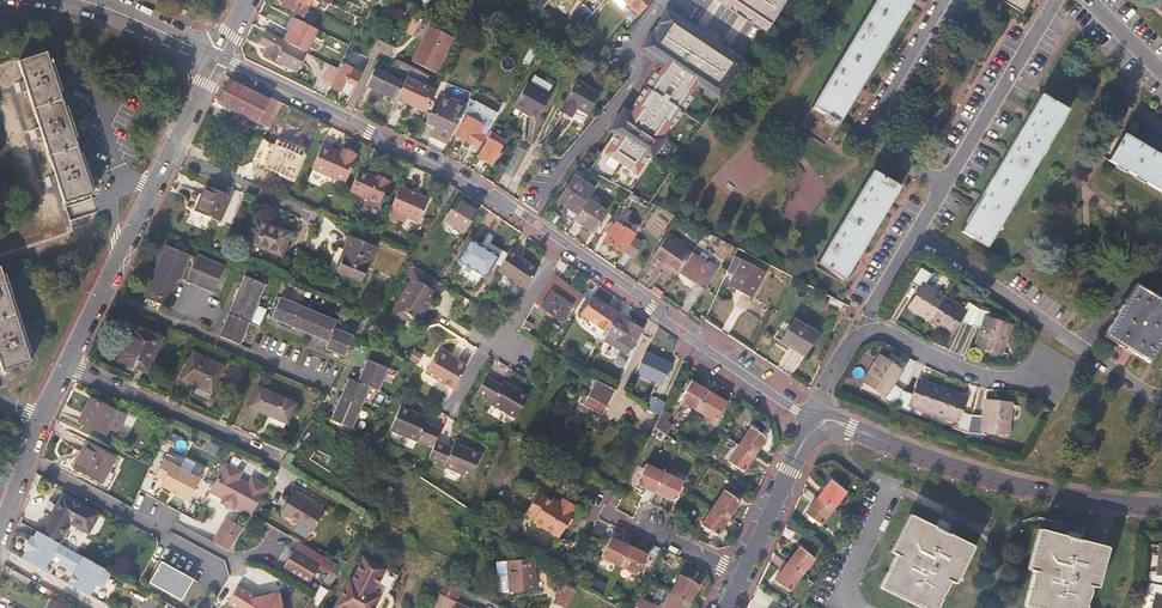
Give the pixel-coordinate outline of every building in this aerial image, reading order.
[(282,5),(304,16),(312,0),(285,0),(282,5)] [(635,14),(647,0),(620,0),(635,14)] [(768,32),(788,0),(718,0),(768,32)] [(812,110),(837,125),(855,95),(885,44),(911,0),(876,0),(812,110)] [(1029,0),(1003,0),(1022,12),(1029,0)] [(592,11),(583,4),(571,17),(580,25),(592,11)] [(618,135),(596,169),(634,195),(671,138),(687,149),(720,99),(725,101),(750,60),(668,8),(641,50),(659,63),(611,130),(618,135)] [(306,51),(317,29),(294,18),(283,40),(306,51)] [(413,59),(437,72),(455,37),(431,25),(413,59)] [(305,53),(266,34),(261,43),(262,44),(261,47),(267,50),(265,56),(275,61),(275,60),(297,70),(305,53)] [(90,186),(80,154),(75,139),(64,107),(59,92),(49,60),(46,52),(18,61),(24,80),(18,82),(21,93),(27,91),(39,127),(34,129),(37,140),(43,138),(55,175),(49,176),(52,186),(58,185),(64,204),(93,195),(90,186)] [(412,67),(396,58),(391,67),(407,75),(408,75),(412,67)] [(63,91),(52,59),(49,60),(59,92),(63,91)] [(396,99),(407,75),(391,67),(378,60),(366,85),(383,92),(383,94),(396,99)] [(353,91),(362,72),(341,61),(338,68),(331,83),(330,86),(342,91),(344,86),(353,91)] [(331,83),(338,68),(330,63),(323,78),(331,83)] [(441,82),(412,67),(408,75),(436,90),(438,90),(441,82)] [(432,100),(436,90),(408,75),(407,75),(396,99),(424,110),(429,99),(432,100)] [(528,81),(514,104),(526,111),(527,110),(531,112),(530,113),(539,117),(552,94),(549,92),(553,85),(534,75),(530,82),(528,81)] [(288,106),(269,97),(268,99),(229,80),(218,103),(270,128),(279,111),(285,114),(288,106)] [(353,91),(344,86),(342,91),(351,95),(353,91)] [(559,111),(583,125),(595,105),(571,90),(559,111)] [(447,141),(461,111),(464,113),(467,106),(443,94),(427,123),(436,127),(432,136),(447,141)] [(961,232),(986,246),(1067,110),(1042,95),(1028,118),(1007,154),(979,202),(961,232)] [(494,120),(474,109),(477,102),(470,99),(467,106),(464,113),(466,114),(456,134),(471,144),(469,148),(474,151),(477,147),(479,147),(494,120)] [(78,138),(67,106),(64,107),(75,139),(78,138)] [(499,150),(502,145),(498,142),(501,137),(491,131),(488,136),(490,138),(479,157),(491,164),(496,155),(499,156),(502,152),(499,150)] [(1150,150),(1147,148),(1142,145),(1123,134),(1108,160),(1161,192),(1161,157),(1150,150)] [(344,184),(357,153),(344,148),(342,151),(324,143),(313,171),(344,184)] [(93,185),(82,153),(80,154),(90,186),(93,185)] [(379,204),(389,181),(377,176),(376,177),(359,169),(350,192),(379,204)] [(898,186),(872,170),(818,262),(844,277),(858,254),(885,208),(898,186)] [(587,198),(594,188),(574,175),(558,201),(568,208),(564,214),(574,220),(587,198)] [(230,197),(206,186),(195,211),(219,220),(230,197)] [(419,222),(429,199),(400,186),(390,209),(419,222)] [(464,232),(479,208),(469,201),(467,203),(459,198),(446,220),(464,232)] [(606,210),(587,198),(574,220),(592,232),(606,210)] [(280,230),(255,220),(247,240),(281,254),(290,233),(280,229),(280,230)] [(624,251),(635,234),(629,230),(632,226),(624,221),(621,226),(616,222),(604,240),(623,253),(624,251)] [(707,244),(713,235),(706,231),(700,239),(707,244)] [(634,258),(644,240),(635,234),(624,251),(634,258)] [(376,247),(348,236),(338,259),(332,257),(321,285),(356,298),(376,247)] [(678,271),(690,254),(665,237),(650,260),(661,267),(663,263),(668,266),(677,273),(678,271)] [(486,275),(493,262),(496,256),(469,240),(442,283),(451,288),(465,296),(478,304),(484,293),(492,279),(486,275)] [(188,254),(167,246),(145,297),(167,306),(188,254)] [(526,288),(537,268),(518,255),(520,251),(512,246),(500,266),(497,271),(526,288)] [(705,289),(718,267),(708,260),(710,256),(695,247),(690,254),(678,271),(705,289)] [(223,266),(196,255),(186,280),(214,291),(223,266)] [(764,272),(742,260),(729,285),(751,296),(764,272)] [(497,271),(500,266),(493,262),(486,275),(492,279),(497,271)] [(3,275),(0,267),(0,364),(2,371),(31,362),(28,354),(3,275)] [(910,308),(930,321),(950,333),(960,319),(970,325),(982,329),(977,345),(1000,353),(1009,326),(986,318),(987,313),(977,310),(968,304),(963,311),(944,299),(925,287),(932,275),(920,268),(911,282),(922,289),(910,308)] [(31,353),(5,274),(3,275),(28,354),(31,353)] [(264,284),(245,276),(220,335),(240,343),(264,284)] [(435,290),(413,277),(391,313),(402,319),(410,308),(422,316),(428,305),(426,303),(435,290)] [(581,294),(557,279),(539,308),(563,322),(581,294)] [(1135,284),(1104,336),(1124,348),(1148,362),(1161,340),(1161,300),(1135,284)] [(483,308),(490,296),(484,293),(478,304),(483,308)] [(616,314),(617,312),(591,294),(580,312),(608,332),(616,314)] [(337,321),(280,297),(272,317),(328,341),(326,348),(345,355),(354,336),(334,328),(337,321)] [(631,347),(641,329),(616,314),(608,332),(607,334),(631,347)] [(816,333),(794,320),(781,341),(804,355),(816,333)] [(160,338),(134,328),(122,358),(147,369),(160,338)] [(454,387),(467,366),(451,357),(453,353),(441,346),(426,371),(454,387)] [(223,365),(192,352),(180,379),(212,393),(223,365)] [(663,384),(672,364),(645,352),(636,372),(663,384)] [(469,362),(453,353),(451,357),(467,366),(469,362)] [(964,397),(942,390),(919,382),(915,395),(902,390),(893,383),(900,372),(880,358),(864,381),(884,395),(882,398),(895,407),(909,412),(911,406),(933,414),(955,422),(953,428),(967,433),(982,435),(982,430),(1008,432),(1010,404),(984,402),(983,416),(971,415),(959,411),(964,397)] [(358,381),(349,378),(332,420),(352,428),(369,386),(379,390),(387,368),(367,360),(358,381)] [(513,415),(523,391),(504,380),(503,383),(499,390),(494,386),(497,380),(488,375),(478,392),(493,400),(492,402),(513,415)] [(602,412),(615,384),(599,377),(586,405),(602,412)] [(499,390),(503,383),(497,380),(494,386),(499,390)] [(697,410),(707,392),(690,382),(680,400),(697,410)] [(295,403),(258,388),(250,406),(287,422),(295,403)] [(516,416),(529,394),(523,391),(513,415),(516,416)] [(715,421),(725,403),(707,392),(697,410),(715,421)] [(663,408),(665,403),(651,396),(645,408),(659,417),(663,408)] [(113,418),(117,411),(91,399),(80,421),(106,433),(107,431),(113,418)] [(423,426),(426,421),(428,416),(402,405),(391,429),(418,440),(418,438),(434,445),(437,437),(442,427),(432,423),(430,429),(423,426)] [(0,408),(0,423),(4,425),(9,413),(0,408)] [(667,436),(673,425),(668,421),(672,415),(663,408),(659,417),(654,427),(667,436)] [(126,416),(117,411),(113,418),(107,431),(116,436),(126,416)] [(754,454),(765,437),(750,427),(740,444),(754,454)] [(473,474),(483,450),(457,439),(455,444),(453,449),(446,446),(448,441),(437,437),(434,445),(430,455),(447,462),(447,463),(473,474)] [(116,459),(88,444),(75,467),(108,485),(114,473),(110,471),(116,459)] [(743,471),(754,454),(740,444),(728,462),(743,471)] [(163,478),(160,484),(188,498),(199,477),(163,458),(155,474),(163,478)] [(236,505),(251,513),(269,486),(252,477),(249,483),(239,478),(242,472),(224,463),(210,491),(223,498),(221,502),(234,509),(236,505)] [(655,492),(664,473),(645,465),(637,483),(655,492)] [(674,501),(683,482),(664,473),(655,492),(674,501)] [(818,496),(833,508),(845,492),(831,480),(818,496)] [(139,492),(126,486),(123,491),(137,498),(139,492)] [(727,518),(739,501),(724,491),(713,508),(727,518)] [(323,511),(293,493),(282,512),(313,529),(323,511)] [(561,534),(576,510),(575,509),(579,503),(566,495),(561,503),(559,506),(550,501),(538,493),(528,509),(537,515),(535,518),(561,534)] [(89,533),(100,515),(62,494),(40,533),(42,534),(60,544),(71,524),(89,533)] [(820,525),(833,508),(818,496),(805,513),(820,525)] [(561,503),(552,498),(550,501),(559,506),(561,503)] [(716,534),(727,518),(713,508),(702,525),(716,534)] [(911,517),(893,554),(896,555),(881,585),(928,607),(936,607),(949,581),(953,583),(971,545),(947,534),(934,528),(911,517)] [(220,529),(212,540),(228,549),(235,538),(220,529)] [(1042,530),(1031,570),(1033,571),(1025,603),(1043,607),(1085,607),(1091,586),(1094,587),(1105,548),(1081,541),(1065,537),(1042,530)] [(106,569),(60,544),(42,534),(31,554),(41,561),(37,567),(91,596),(106,569)] [(620,565),(629,547),(610,538),(601,556),(620,565)] [(1161,586),(1161,546),(1159,572),(1151,571),(1150,583),(1161,586)] [(638,574),(646,555),(629,547),(620,565),(638,574)] [(787,563),(801,574),(814,558),(799,547),(787,563)] [(293,550),(284,566),(310,581),(319,566),(293,550)] [(366,555),(353,576),(351,574),(334,601),(346,607),(371,607),(381,592),(374,588),(387,568),(366,555)] [(533,559),(496,562),(499,593),(535,590),(533,559)] [(192,578),(161,562),(150,582),(181,599),(192,578)] [(788,591),(801,574),(787,563),(774,579),(788,591)] [(91,596),(37,567),(36,570),(89,599),(91,596)] [(689,603),(698,585),(679,575),(670,593),(689,603)] [(54,593),(35,583),(31,590),(50,600),(51,599),(54,593)] [(1150,583),(1146,593),(1156,597),(1152,607),(1161,607),(1161,586),(1150,583)] [(165,593),(148,584),(144,590),(161,600),(165,593)] [(567,607),(576,591),(564,585),(555,602),(567,607)] [(279,594),(257,599),(235,586),(226,603),(234,607),(282,607),(279,594)] [(689,603),(670,593),(663,607),(686,607),(689,603)] [(657,607),(639,597),(634,607),(657,607)] [(51,599),(50,600),(46,607),(67,607),(51,599)]
